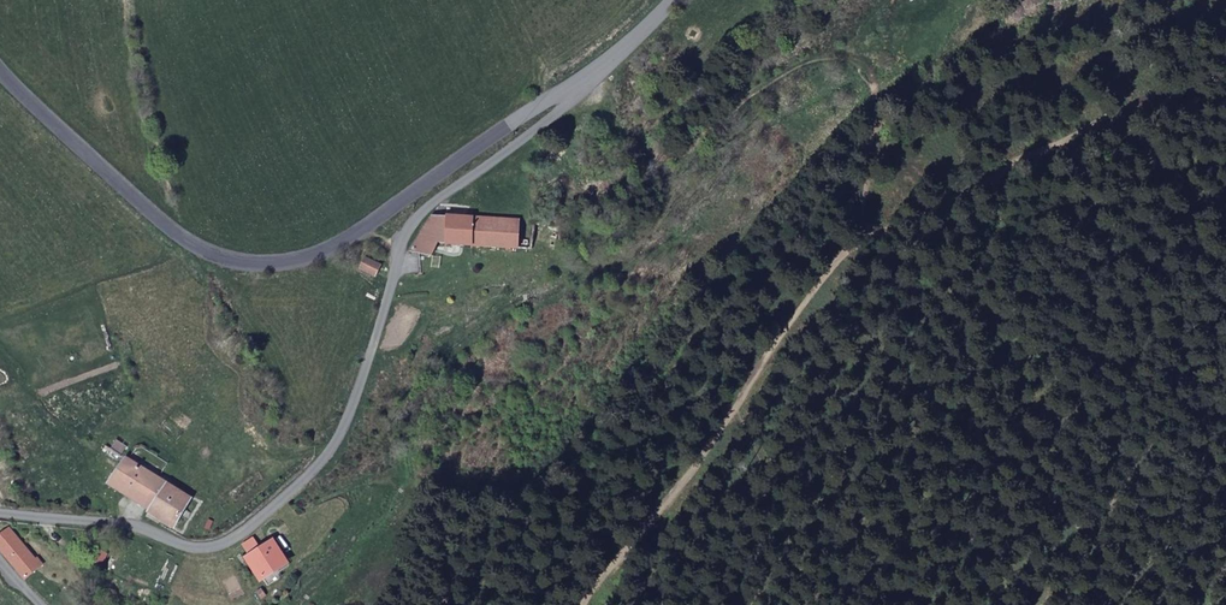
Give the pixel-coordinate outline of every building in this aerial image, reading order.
[(437,209),(410,252),(433,255),(438,242),(525,252),(526,243),(517,242),(518,222),(469,214),(469,208),(451,205),(451,212),(437,209)] [(381,263),(364,256),(359,269),(375,276),(381,263)] [(154,532),(172,543),(188,516),(128,477),(115,498),(157,526),(154,532)] [(178,547),(194,520),(188,516),(172,543),(178,547)] [(25,599),(39,586),(8,549),(0,557),(0,569),(25,599)] [(243,558),(251,568),(261,561),(254,551),(243,558)] [(261,561),(251,568),(265,587),(285,572),(271,553),(261,561)]
